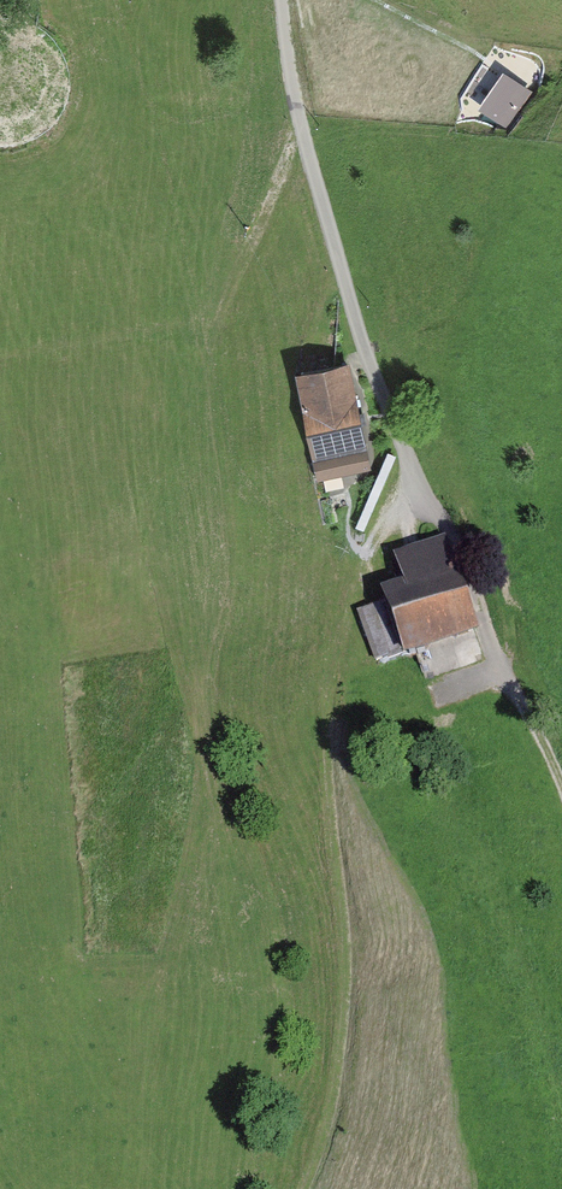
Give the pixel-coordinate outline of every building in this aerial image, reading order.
[(529,89),(505,72),(482,103),(505,120),(529,89)] [(350,367),(297,378),(318,481),(371,470),(350,367)] [(447,539),(393,558),(407,594),(383,603),(404,663),(482,635),(447,539)]
